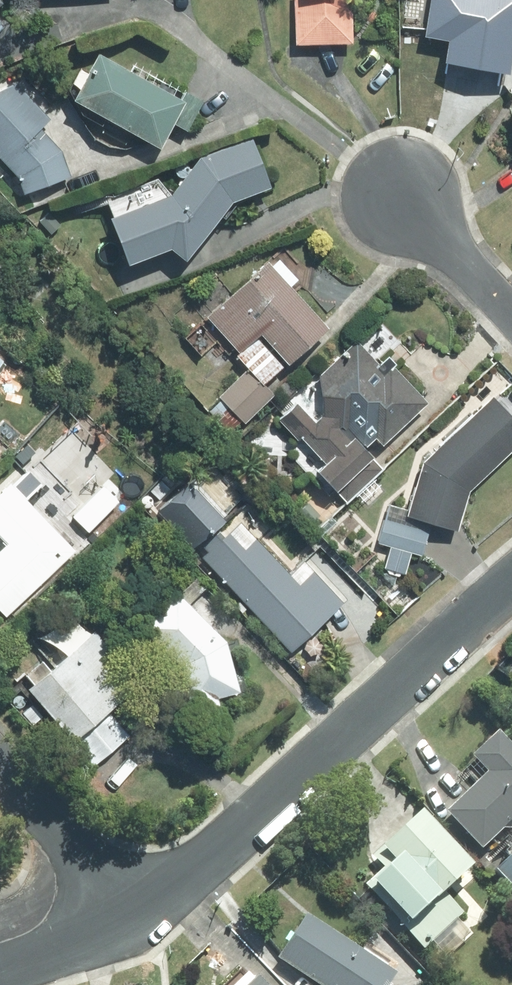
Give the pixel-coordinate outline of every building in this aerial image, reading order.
[(296,46),(354,44),(353,0),(295,0),(296,46)] [(446,63),(511,75),(511,0),(433,0),(426,37),(450,41),(446,63)] [(188,130),(203,102),(134,66),(131,71),(101,55),(76,101),(161,145),(173,123),(188,130)] [(20,178),(25,194),(71,178),(62,152),(42,129),(52,120),(19,84),(0,92),(0,157),(20,178)] [(254,138),(201,157),(173,197),(158,179),(108,199),(115,218),(112,219),(130,266),(173,249),(188,260),(233,202),(272,188),(254,138)] [(249,369),(264,385),(288,363),(290,366),(330,329),(292,287),(299,280),(280,259),(272,265),(269,262),(208,317),(209,318),(187,338),(202,354),(217,341),(229,353),(235,347),(241,353),(237,356),(249,369)] [(0,264),(0,289),(14,276),(1,262),(0,264)] [(323,417),(316,423),(298,403),(280,420),(299,440),(302,437),(328,464),(320,471),(337,490),(373,457),(363,448),(377,436),(384,443),(426,403),(393,368),(396,365),(389,358),(381,366),(357,342),(320,376),(323,417)] [(274,396),(264,385),(249,369),(220,397),(245,423),(274,396)] [(494,398),(424,463),(410,511),(408,517),(432,524),(458,531),(470,491),(511,452),(511,417),(494,398)] [(383,467),(373,457),(337,490),(347,501),(383,467)] [(192,549),(224,519),(190,482),(158,511),(192,549)] [(75,552),(11,485),(0,495),(0,535),(8,544),(0,552),(0,609),(7,616),(75,552)] [(120,502),(104,487),(74,517),(90,533),(120,502)] [(392,547),(386,568),(406,574),(412,553),(422,556),(432,524),(408,517),(410,511),(389,505),(378,543),(392,547)] [(291,577),(242,524),(225,540),(219,534),(205,548),(209,552),(202,558),(292,652),(344,603),(305,563),(291,577)] [(8,544),(0,535),(0,552),(8,544)] [(181,667),(192,714),(219,707),(217,698),(240,692),(228,643),(175,591),(139,627),(181,667)] [(43,661),(27,676),(35,686),(31,690),(77,741),(109,713),(142,683),(95,631),(52,671),(43,661)] [(97,764),(129,736),(109,713),(77,741),(97,764)] [(497,732),(462,764),(477,780),(442,812),(477,851),(500,830),(511,830),(511,749),(497,732)] [(438,890),(468,863),(419,809),(377,847),(389,860),(363,883),(421,948),(459,914),(438,890)] [(511,889),(511,853),(494,869),(511,889)] [(306,917),(278,967),(310,984),(383,984),(393,967),(306,917)] [(243,971),(229,984),(257,984),(243,971)]
